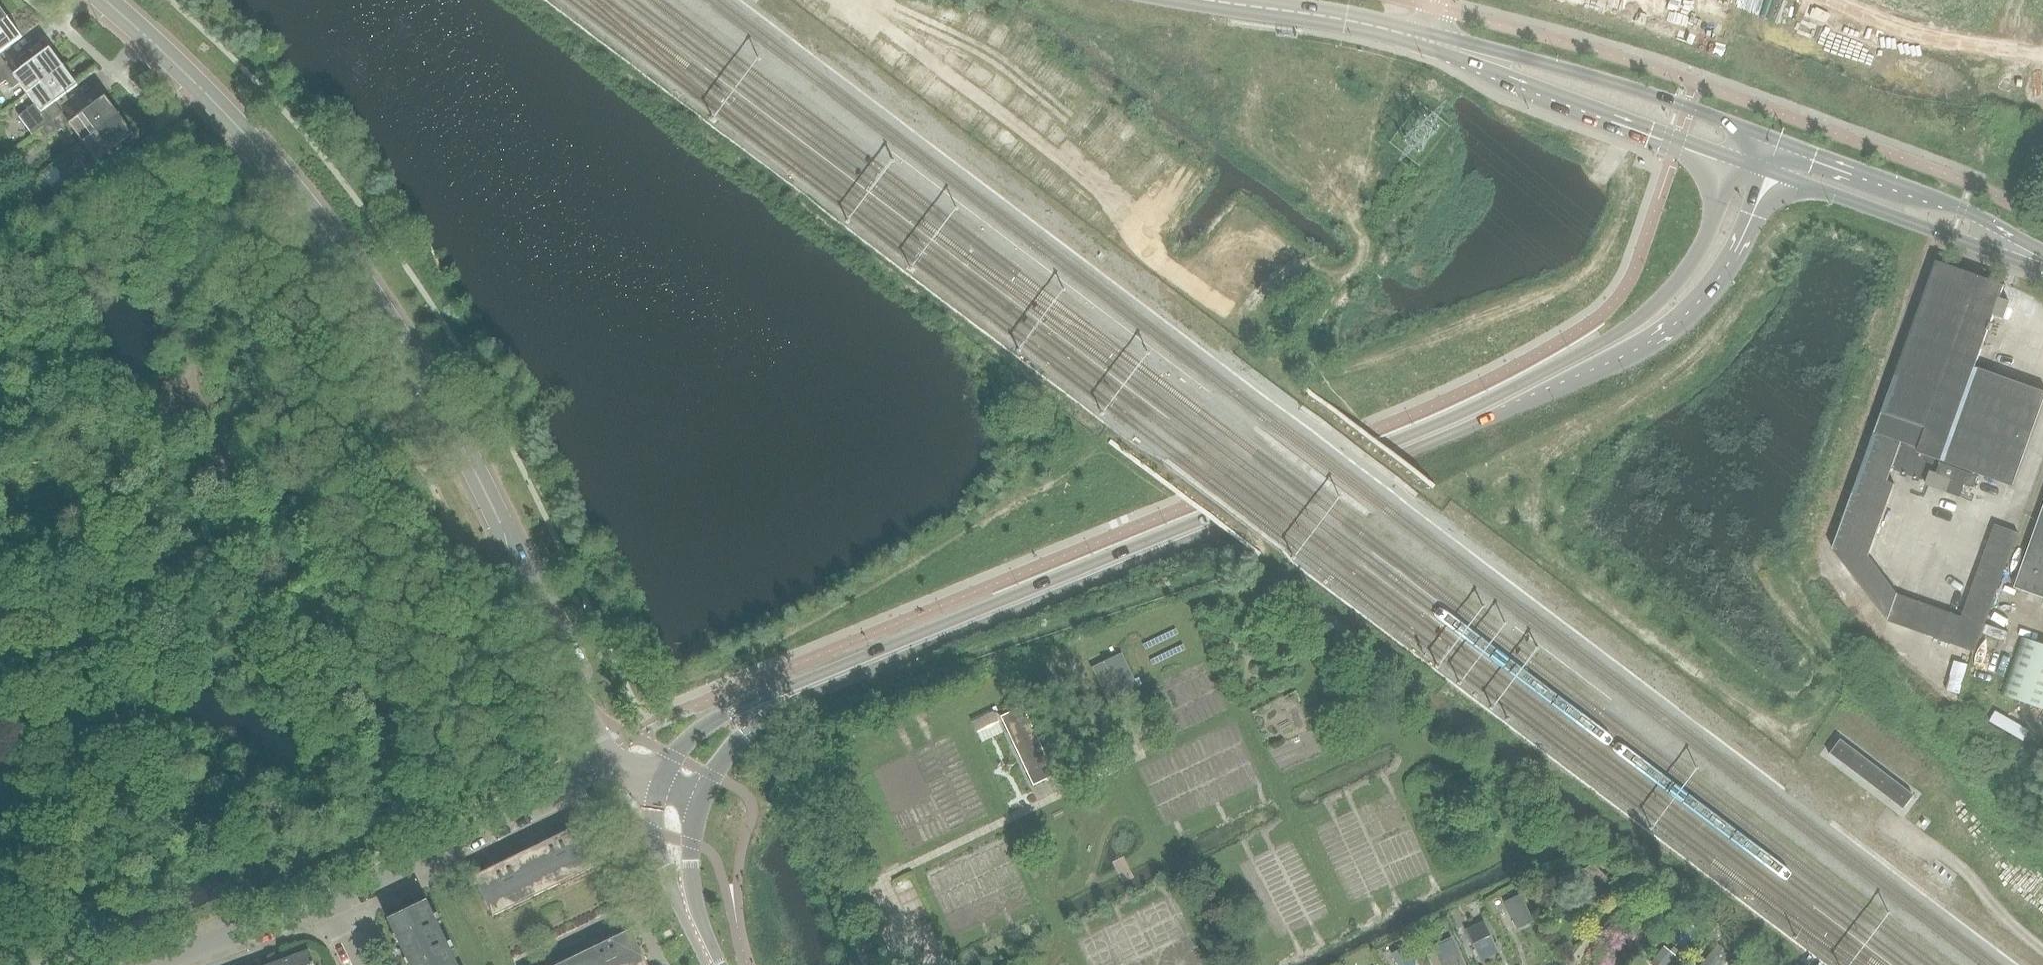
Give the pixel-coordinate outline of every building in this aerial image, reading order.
[(10,17),(0,3),(0,24),(10,17)] [(10,17),(0,24),(0,70),(10,63),(2,53),(25,36),(10,17)] [(66,66),(52,48),(17,73),(10,63),(0,70),(0,86),(9,79),(15,87),(23,81),(31,92),(66,66)] [(41,129),(65,111),(57,101),(80,85),(66,66),(31,92),(38,102),(30,108),(18,117),(32,135),(40,128),(41,129)] [(85,140),(120,114),(106,96),(72,121),(65,111),(41,129),(48,138),(51,135),(63,127),(70,136),(77,130),(85,140)] [(100,176),(121,161),(112,148),(134,132),(120,114),(85,140),(77,146),(84,156),(58,176),(73,196),(100,176)] [(1876,432),(1833,550),(1889,621),(1888,623),(1974,654),(1986,620),(2018,533),(1995,525),(1962,617),(1900,595),(1869,558),(1895,486),(1888,483),(1903,442),(1920,448),(1919,452),(1942,461),(1978,361),(1989,331),(1990,332),(1993,324),(1991,324),(1994,316),(2004,320),(2010,303),(2000,299),(2003,289),(2004,287),(2005,286),(1979,277),(1965,272),(1964,271),(1937,262),(1936,266),(1876,432)] [(1945,463),(1979,475),(2013,487),(2042,404),(2042,392),(1979,369),(1945,463)] [(1930,471),(1925,485),(1945,492),(1960,498),(1965,485),(1974,488),(1978,477),(1941,463),(1937,474),(1930,471)] [(2015,588),(2042,598),(2042,510),(2015,588)] [(2000,695),(2042,711),(2042,646),(2021,638),(2000,695)] [(1106,702),(1138,688),(1122,653),(1090,667),(1106,702)] [(1022,708),(1001,718),(1028,776),(1033,786),(1055,776),(1050,766),(1022,708)] [(1833,750),(1868,777),(1861,786),(1898,816),(1917,793),(1845,735),(1833,750)] [(527,854),(546,894),(599,869),(580,830),(527,854)] [(493,919),(546,894),(527,854),(474,879),(493,919)] [(1604,862),(1598,868),(1607,876),(1613,869),(1604,862)] [(1519,895),(1504,903),(1508,910),(1518,929),(1532,921),(1519,895)] [(409,964),(443,964),(455,959),(427,902),(387,920),(409,964)] [(1483,921),(1466,930),(1479,957),(1497,948),(1483,921)] [(581,964),(646,964),(630,931),(577,957),(581,964)] [(1435,945),(1436,947),(1439,953),(1444,964),(1461,964),(1450,939),(1435,945)] [(1700,964),(1719,964),(1728,954),(1716,944),(1700,964)] [(1650,964),(1651,964),(1668,964),(1675,956),(1674,955),(1678,951),(1674,947),(1670,952),(1664,947),(1650,964)] [(287,964),(314,964),(308,952),(286,961),(287,964)] [(1396,962),(1398,964),(1414,964),(1409,955),(1396,962)]
